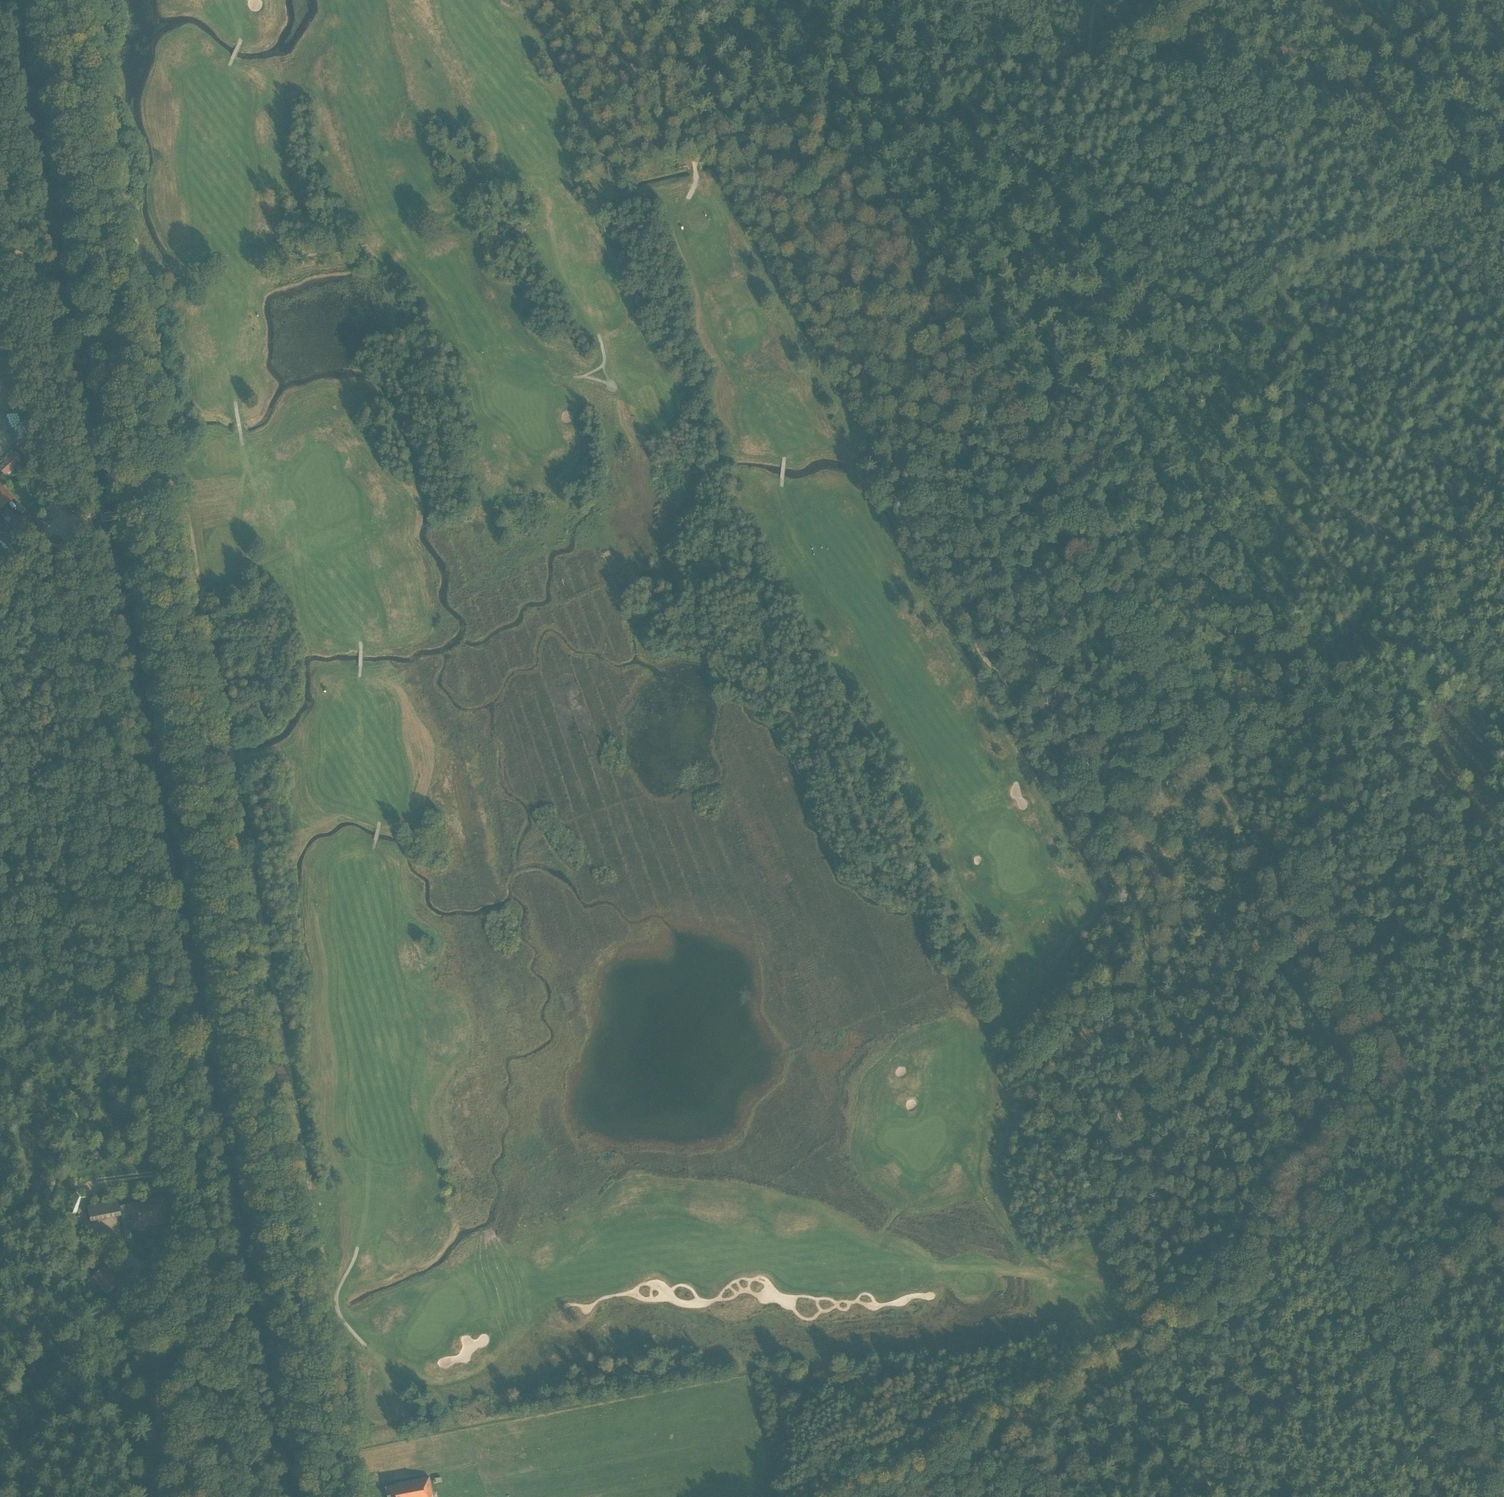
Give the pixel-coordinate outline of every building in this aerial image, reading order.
[(526,230),(518,224),(512,233),(521,238),(526,230)] [(0,468),(0,472),(4,476),(17,463),(12,457),(0,468)] [(2,521),(10,529),(25,516),(22,514),(24,512),(0,484),(0,523),(2,521)] [(1013,1110),(1022,1113),(1025,1105),(1016,1102),(1013,1110)] [(96,1269),(102,1264),(94,1255),(88,1260),(96,1269)] [(109,1272),(97,1283),(107,1294),(116,1286),(115,1284),(117,1281),(109,1272)] [(395,1486),(386,1488),(388,1496),(433,1496),(430,1478),(395,1484),(395,1486)]
